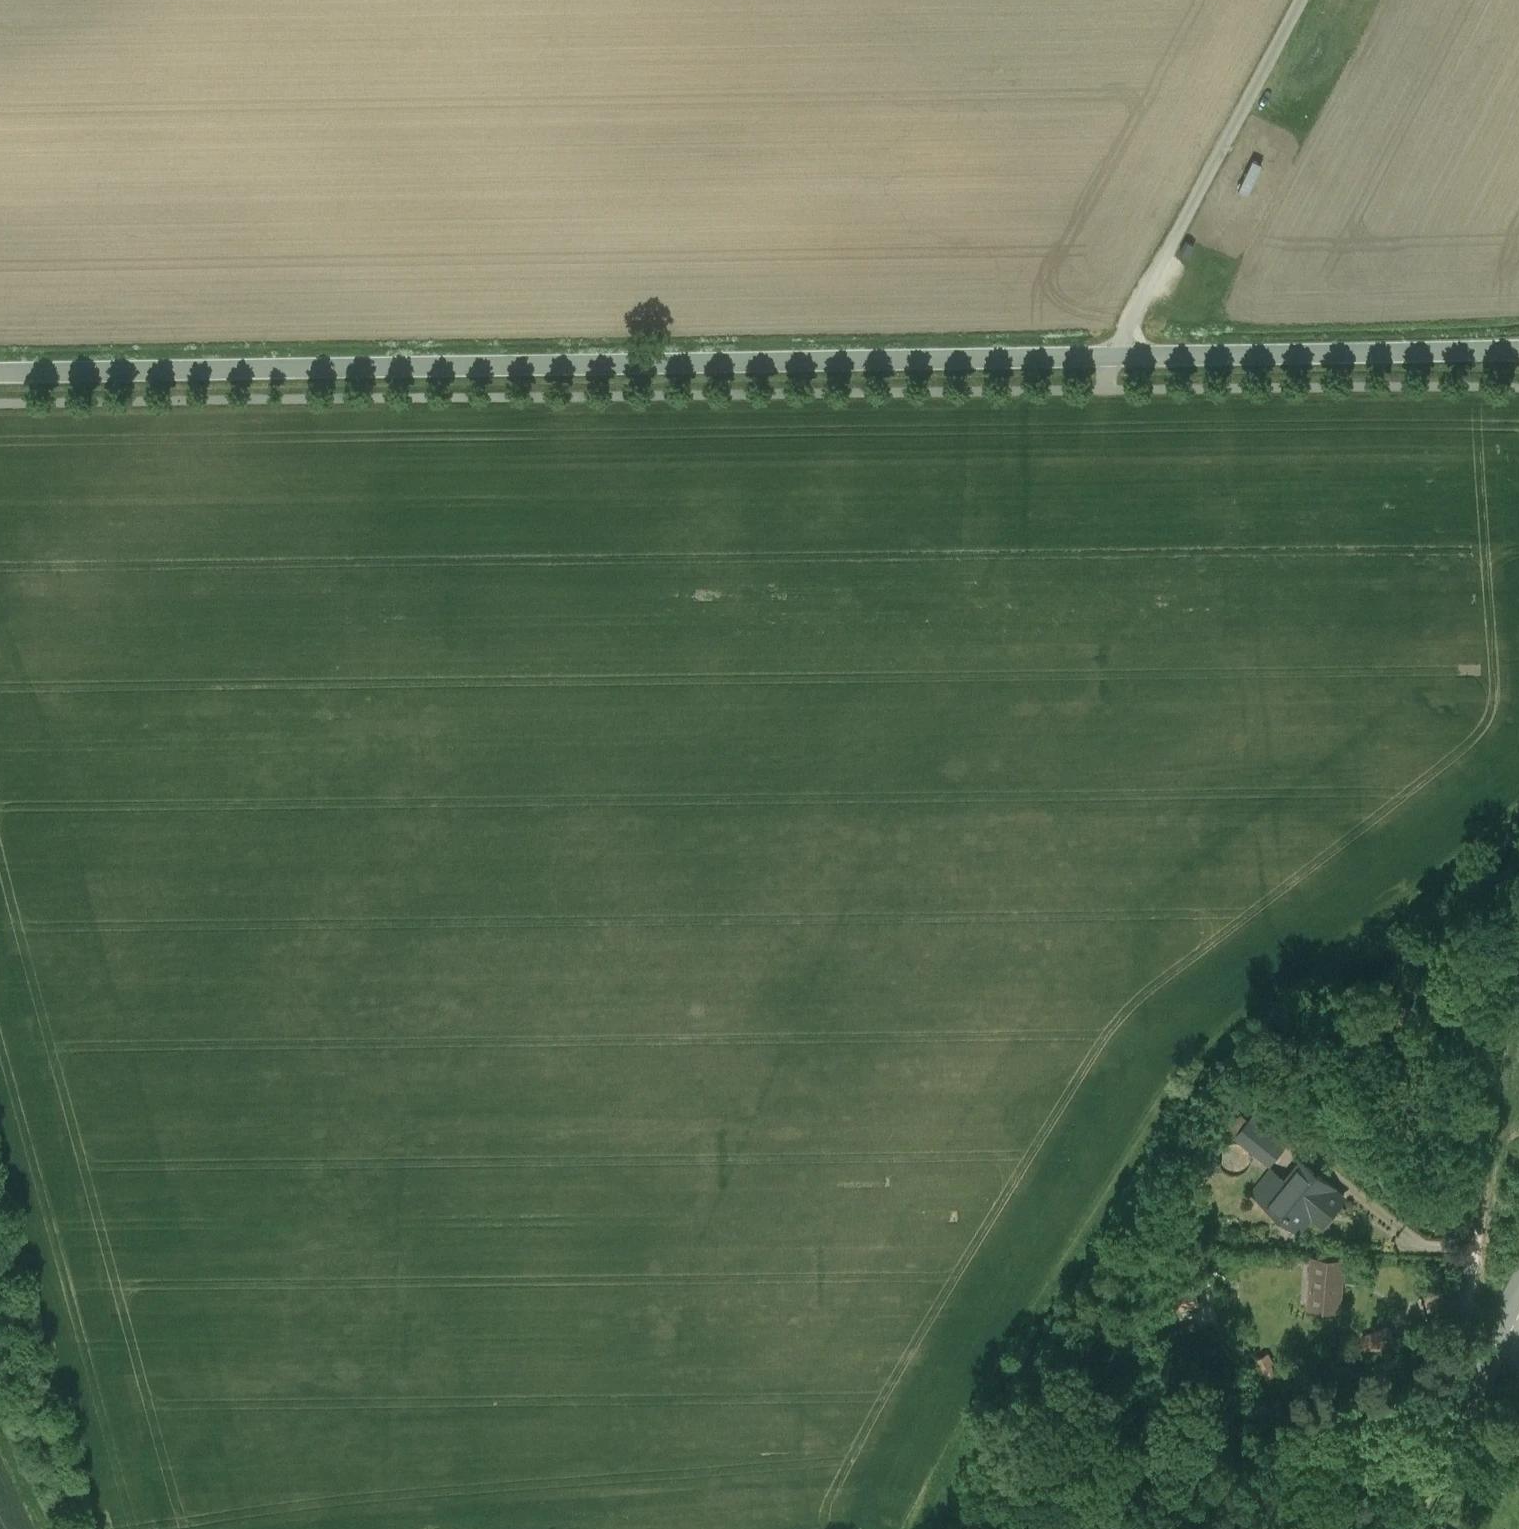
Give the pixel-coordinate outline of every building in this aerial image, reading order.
[(1282,1142),(1258,1118),(1246,1129),(1271,1154),(1282,1142)] [(1353,1191),(1310,1163),(1297,1184),(1284,1175),(1269,1197),(1295,1214),(1301,1206),(1317,1216),(1322,1209),(1336,1218),(1353,1191)] [(1351,1258),(1318,1255),(1316,1274),(1320,1274),(1317,1304),(1340,1306),(1343,1276),(1349,1276),(1351,1258)]
